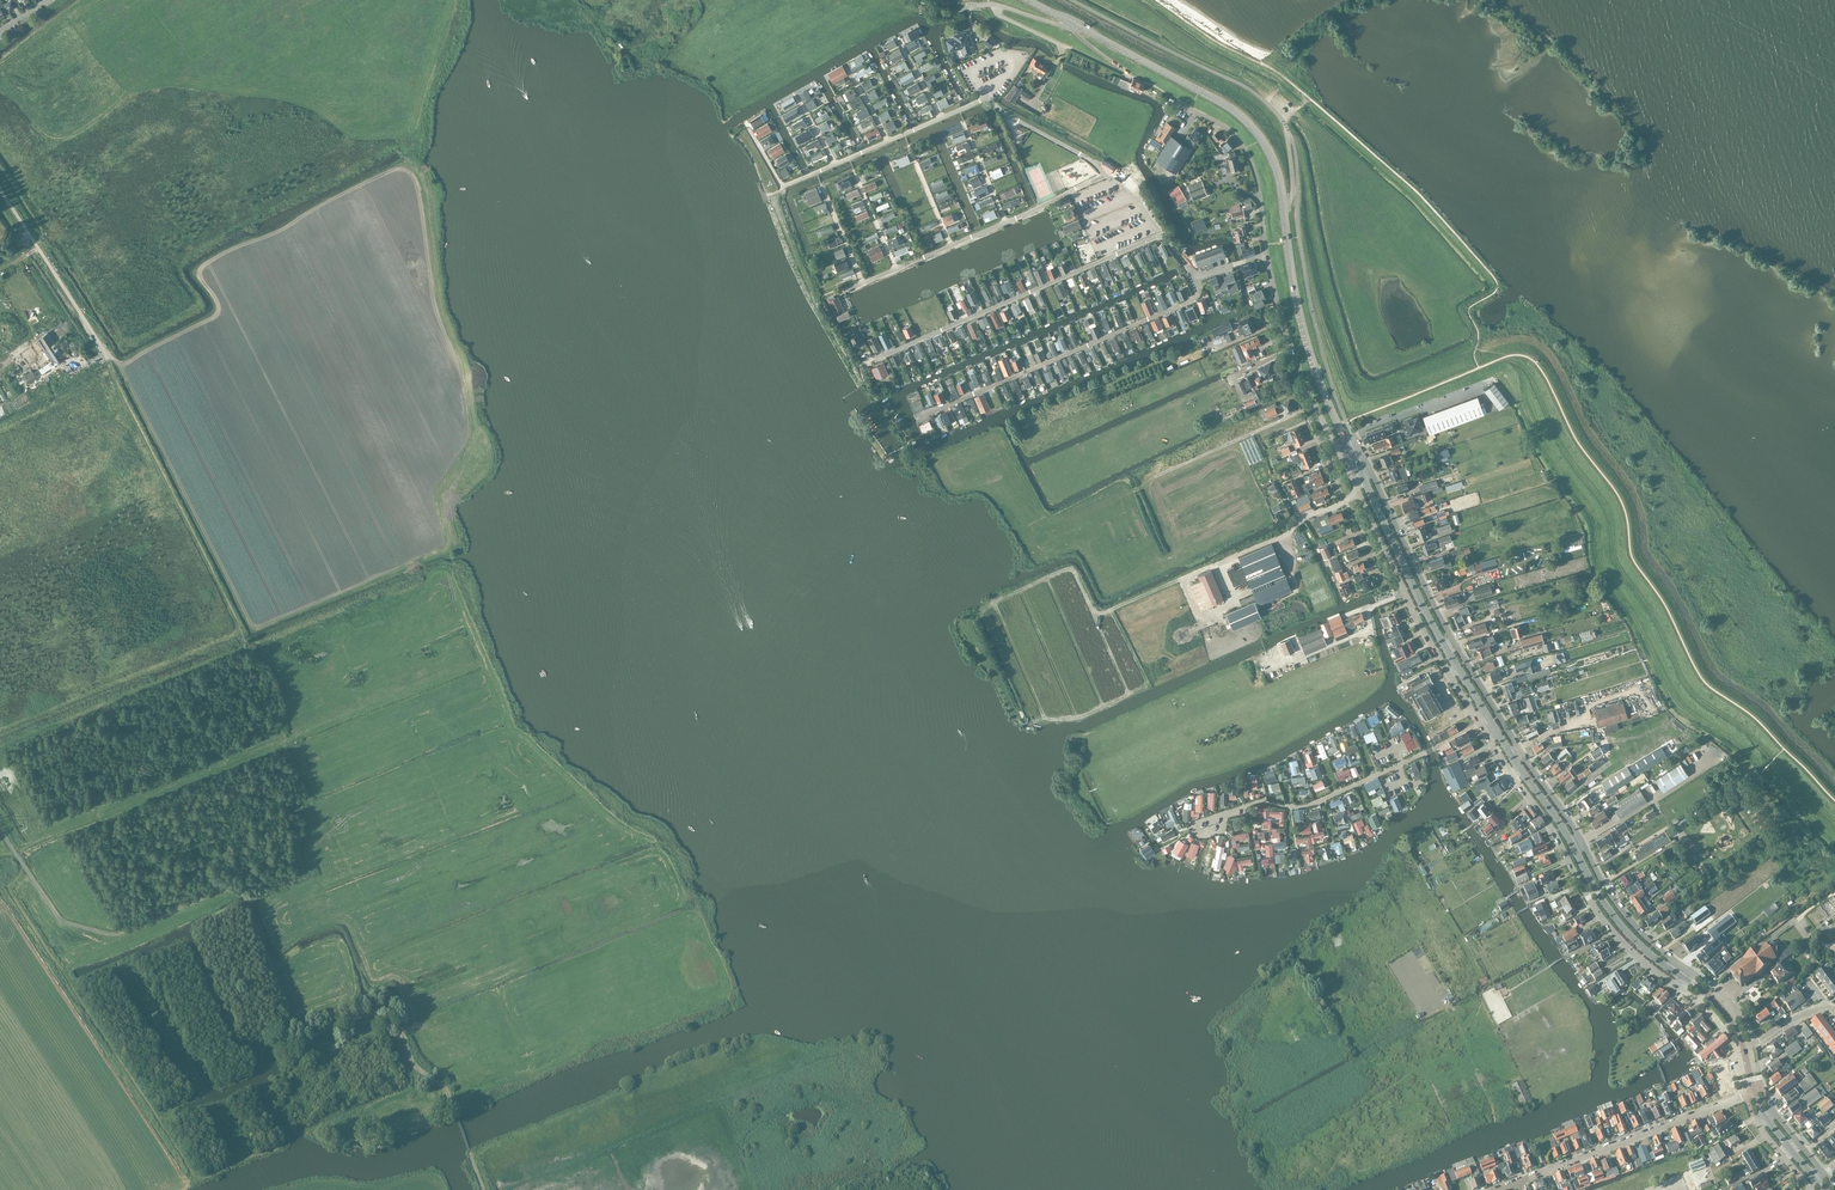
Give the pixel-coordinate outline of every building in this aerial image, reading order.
[(16,7),(12,0),(11,0),(4,4),(9,11),(16,7)] [(916,29),(904,35),(908,42),(920,36),(916,29)] [(969,46),(972,45),(969,35),(967,36),(966,32),(954,35),(955,39),(947,41),(950,51),(963,48),(965,56),(972,54),(969,46)] [(991,47),(995,43),(989,37),(985,42),(991,47)] [(915,41),(906,45),(910,52),(918,47),(915,41)] [(901,47),(891,51),(894,59),(905,55),(903,51),(903,52),(901,47)] [(897,68),(908,63),(905,58),(895,64),(897,68)] [(1042,77),(1048,67),(1038,62),(1039,61),(1034,58),(1029,65),(1039,71),(1037,74),(1042,77)] [(853,69),(864,63),(862,59),(851,65),(853,69)] [(858,69),(860,76),(874,70),(871,64),(858,69)] [(891,76),(896,73),(890,64),(886,67),(891,76)] [(842,65),(828,74),(833,83),(848,75),(842,65)] [(912,68),(904,73),(906,77),(914,72),(912,68)] [(935,72),(925,77),(929,85),(933,83),(931,79),(937,77),(935,72)] [(893,78),(897,86),(901,84),(897,75),(893,78)] [(1141,92),(1145,83),(1133,78),(1131,83),(1124,80),(1120,78),(1117,85),(1128,89),(1129,87),(1141,92)] [(866,90),(873,86),(869,79),(862,83),(866,90)] [(917,83),(907,88),(911,95),(921,90),(917,83)] [(935,92),(943,87),(940,83),(932,88),(935,92)] [(1014,102),(1022,90),(1014,85),(1006,97),(1014,102)] [(849,100),(857,95),(854,88),(845,93),(849,100)] [(879,97),(875,90),(868,94),(871,101),(879,97)] [(924,94),(915,98),(919,105),(928,100),(924,94)] [(948,94),(938,98),(941,106),(951,102),(948,94)] [(815,96),(806,100),(809,107),(818,103),(815,96)] [(860,98),(850,103),(852,107),(855,105),(857,108),(864,104),(860,98)] [(921,112),(929,108),(931,113),(935,111),(933,106),(934,105),(932,101),(919,108),(921,112)] [(802,113),(798,106),(785,114),(788,121),(802,113)] [(866,108),(857,113),(859,116),(861,120),(868,116),(868,114),(869,114),(866,108)] [(828,110),(815,116),(818,120),(830,114),(828,110)] [(884,121),(891,117),(888,111),(880,115),(884,121)] [(752,120),(755,125),(767,118),(764,114),(752,120)] [(863,121),(867,128),(877,122),(873,115),(863,121)] [(797,119),(799,125),(807,122),(805,116),(797,119)] [(985,120),(970,126),(973,132),(987,126),(985,120)] [(890,132),(897,128),(893,121),(886,125),(890,132)] [(823,132),(830,128),(827,122),(819,126),(823,132)] [(1155,138),(1165,145),(1171,136),(1176,128),(1167,122),(1163,129),(1162,129),(1155,138)] [(768,123),(757,129),(761,136),(772,130),(768,123)] [(878,125),(867,131),(868,134),(880,129),(878,125)] [(814,136),(810,129),(798,135),(803,143),(814,136)] [(960,129),(951,133),(954,139),(962,135),(960,129)] [(1195,129),(1191,137),(1188,135),(1185,140),(1191,144),(1193,139),(1200,144),(1205,135),(1195,129)] [(982,137),(989,135),(989,132),(975,135),(976,144),(983,143),(982,137)] [(1217,132),(1212,136),(1217,141),(1221,138),(1217,132)] [(833,133),(826,137),(829,143),(837,139),(833,133)] [(770,136),(760,141),(762,146),(768,142),(770,145),(774,143),(770,136)] [(1171,136),(1165,145),(1166,145),(1156,160),(1176,173),(1191,149),(1171,136)] [(1226,153),(1236,145),(1229,137),(1220,145),(1226,153)] [(818,139),(805,146),(808,150),(816,146),(817,147),(818,147),(819,149),(822,148),(818,139)] [(957,143),(960,151),(971,147),(969,139),(957,143)] [(983,145),(985,149),(1001,144),(1000,139),(983,145)] [(836,154),(840,153),(838,148),(843,146),(841,140),(832,144),(836,154)] [(823,148),(810,152),(812,158),(824,154),(823,148)] [(971,156),(975,154),(974,150),(962,154),(964,160),(972,158),(971,156)] [(1225,154),(1222,155),(1223,158),(1226,158),(1228,164),(1225,164),(1226,167),(1229,171),(1232,170),(1239,168),(1236,157),(1234,151),(1225,154)] [(986,162),(998,157),(997,153),(984,158),(986,162)] [(781,166),(789,161),(785,155),(777,159),(781,166)] [(1100,165),(1107,169),(1105,171),(1110,174),(1115,167),(1104,159),(1100,165)] [(970,174),(980,169),(976,162),(967,166),(970,174)] [(994,177),(1005,172),(1001,164),(990,169),(994,177)] [(779,168),(783,175),(790,172),(787,165),(779,168)] [(919,173),(907,178),(909,182),(921,177),(919,173)] [(974,185),(982,182),(979,173),(971,176),(974,185)] [(843,186),(853,182),(851,176),(841,180),(843,186)] [(1193,200),(1207,195),(1202,181),(1188,187),(1193,200)] [(875,182),(864,187),(866,191),(877,187),(875,182)] [(985,183),(972,191),(975,197),(988,189),(985,183)] [(908,190),(909,195),(921,190),(920,186),(908,190)] [(1179,186),(1169,192),(1177,205),(1187,199),(1179,186)] [(816,189),(806,193),(810,205),(821,201),(816,189)] [(857,190),(846,194),(848,199),(859,194),(857,190)] [(814,204),(817,212),(825,209),(826,212),(830,210),(826,199),(814,204)] [(877,208),(891,204),(889,199),(879,201),(879,203),(876,204),(877,208)] [(1239,202),(1229,207),(1230,210),(1231,210),(1233,219),(1245,216),(1243,207),(1240,208),(1239,202)] [(895,210),(882,215),(883,219),(901,213),(898,206),(894,208),(895,210)] [(996,207),(983,210),(985,217),(998,214),(996,207)] [(1067,221),(1076,217),(1073,210),(1064,214),(1067,221)] [(820,220),(824,220),(825,221),(833,219),(831,211),(819,214),(820,220)] [(867,211),(856,216),(858,221),(869,216),(867,211)] [(946,225),(954,221),(952,214),(943,218),(946,225)] [(937,218),(924,223),(925,227),(939,222),(937,218)] [(1206,218),(1196,223),(1200,231),(1210,226),(1206,218)] [(901,220),(886,226),(888,231),(899,227),(900,230),(904,228),(901,220)] [(1078,220),(1062,226),(1066,234),(1081,227),(1078,220)] [(823,232),(835,227),(833,222),(821,227),(823,232)] [(871,222),(859,227),(859,231),(861,232),(870,229),(871,229),(873,228),(871,222)] [(1236,238),(1234,239),(1235,242),(1237,242),(1243,241),(1241,234),(1247,233),(1245,225),(1239,227),(1240,229),(1234,230),(1236,238)] [(933,231),(935,238),(944,236),(943,229),(933,231)] [(1079,238),(1077,233),(1071,236),(1073,241),(1079,238)] [(829,238),(831,245),(839,242),(838,238),(841,237),(840,234),(829,238)] [(897,238),(888,242),(891,249),(900,245),(897,238)] [(1155,249),(1160,248),(1162,256),(1169,254),(1165,241),(1157,243),(1156,242),(1153,243),(1155,249)] [(913,242),(891,252),(896,263),(918,253),(913,242)] [(1145,244),(1151,258),(1155,256),(1149,243),(1145,244)] [(879,245),(868,250),(873,261),(884,256),(879,245)] [(1083,248),(1088,261),(1092,259),(1087,246),(1083,248)] [(1253,247),(1242,251),(1244,258),(1256,254),(1253,247)] [(834,252),(837,259),(846,255),(843,248),(834,252)] [(1222,248),(1219,249),(1196,258),(1199,266),(1226,256),(1222,248)] [(1139,264),(1145,262),(1141,250),(1134,252),(1139,264)] [(1121,255),(1125,264),(1132,260),(1128,252),(1121,255)] [(1072,254),(1075,261),(1070,263),(1072,267),(1081,263),(1077,253),(1072,254)] [(838,268),(849,264),(847,256),(836,260),(838,268)] [(1106,275),(1111,273),(1106,259),(1100,261),(1106,275)] [(1065,262),(1058,265),(1062,274),(1069,271),(1065,262)] [(1250,262),(1241,265),(1243,270),(1245,269),(1247,275),(1259,272),(1256,263),(1251,264),(1250,262)] [(1128,265),(1129,267),(1126,269),(1129,275),(1135,272),(1133,268),(1134,267),(1132,263),(1128,265)] [(1091,280),(1099,278),(1096,265),(1087,268),(1091,280)] [(841,275),(856,272),(854,267),(840,271),(841,275)] [(1041,267),(1034,271),(1039,284),(1047,281),(1041,267)] [(1054,267),(1047,270),(1051,279),(1058,276),(1054,267)] [(1031,268),(1023,272),(1026,277),(1025,278),(1029,286),(1038,282),(1031,268)] [(1088,285),(1084,274),(1079,276),(1084,287),(1088,285)] [(1217,277),(1210,280),(1213,287),(1214,286),(1218,296),(1219,296),(1223,294),(1223,292),(1228,290),(1229,290),(1227,285),(1236,282),(1233,274),(1224,277),(1225,282),(1219,284),(1217,277)] [(1025,285),(1021,275),(1016,277),(1020,287),(1025,285)] [(1001,281),(1005,290),(1013,287),(1009,278),(1001,281)] [(1072,278),(1066,281),(1069,288),(1075,286),(1072,278)] [(997,293),(1002,291),(997,281),(992,283),(997,293)] [(1054,286),(1060,298),(1067,295),(1061,283),(1054,286)] [(986,299),(990,297),(986,285),(981,286),(986,299)] [(1180,299),(1187,296),(1183,287),(1176,290),(1180,299)] [(1044,291),(1047,300),(1054,297),(1051,288),(1044,291)] [(1035,291),(1041,302),(1046,299),(1040,289),(1035,291)] [(1262,290),(1254,293),(1256,298),(1252,300),(1256,308),(1265,304),(1262,300),(1265,298),(1262,290)] [(971,293),(976,303),(980,301),(976,291),(971,293)] [(1157,293),(1160,301),(1157,302),(1159,309),(1168,306),(1162,291),(1157,293)] [(995,301),(1003,298),(1002,294),(998,295),(997,292),(993,293),(995,301)] [(1029,294),(1024,296),(1029,307),(1034,305),(1029,294)] [(834,296),(828,299),(835,314),(844,310),(838,297),(835,299),(834,296)] [(964,308),(969,306),(965,296),(960,298),(964,308)] [(1205,299),(1198,301),(1201,310),(1208,308),(1205,299)] [(1019,301),(1011,303),(1014,312),(1022,309),(1019,301)] [(1135,303),(1139,316),(1145,314),(1140,301),(1135,303)] [(1150,301),(1143,304),(1147,314),(1154,310),(1150,301)] [(1189,303),(1193,317),(1197,316),(1194,302),(1189,303)] [(942,306),(938,307),(942,318),(946,316),(942,306)] [(1182,306),(1174,308),(1175,312),(1180,311),(1183,325),(1187,324),(1182,306)] [(996,326),(1002,324),(996,307),(991,309),(996,326)] [(947,311),(951,319),(958,316),(954,308),(947,311)] [(1001,312),(1004,320),(1011,317),(1007,309),(1001,312)] [(933,324),(938,323),(934,311),(928,312),(930,319),(926,320),(928,328),(934,327),(933,324)] [(848,312),(837,317),(839,321),(850,316),(848,312)] [(921,313),(916,315),(918,320),(915,320),(916,326),(920,325),(922,330),(925,329),(921,313)] [(981,325),(989,323),(987,314),(979,316),(981,325)] [(1107,314),(1102,316),(1106,328),(1111,326),(1107,314)] [(1175,326),(1173,323),(1169,314),(1163,317),(1166,326),(1167,326),(1168,329),(1175,326)] [(1230,322),(1211,330),(1215,338),(1234,330),(1233,328),(1236,326),(1239,326),(1239,328),(1240,330),(1241,331),(1242,333),(1244,334),(1244,335),(1244,336),(1245,335),(1255,331),(1256,331),(1255,330),(1253,326),(1253,325),(1252,322),(1251,322),(1249,316),(1249,315),(1248,316),(1239,320),(1238,321),(1237,322),(1237,321),(1235,321),(1231,323),(1230,322)] [(881,318),(871,322),(885,352),(896,347),(885,324),(881,318)] [(1158,318),(1151,321),(1155,330),(1162,327),(1158,318)] [(1095,320),(1090,322),(1091,325),(1093,336),(1101,334),(1098,322),(1096,323),(1095,320)] [(962,331),(964,335),(968,334),(963,322),(955,325),(958,332),(962,331)] [(968,325),(973,338),(980,335),(975,322),(968,325)] [(1079,327),(1084,338),(1089,336),(1084,325),(1079,327)] [(1129,328),(1130,333),(1133,332),(1136,341),(1143,339),(1138,325),(1129,328)] [(903,329),(906,335),(907,338),(914,334),(910,326),(903,329)] [(948,329),(952,340),(957,338),(953,327),(948,329)] [(1073,340),(1068,342),(1070,346),(1079,343),(1075,330),(1070,332),(1073,340)] [(1123,332),(1125,336),(1124,337),(1130,350),(1134,349),(1126,330),(1123,332)] [(65,358),(48,332),(41,337),(58,363),(65,358)] [(936,340),(940,339),(941,344),(945,343),(943,333),(935,334),(936,340)] [(1116,334),(1107,337),(1109,342),(1112,341),(1115,350),(1120,349),(1116,334)] [(857,335),(850,339),(855,347),(862,343),(857,335)] [(1064,335),(1055,339),(1058,348),(1068,345),(1064,335)] [(875,336),(868,339),(874,352),(881,349),(875,336)] [(1252,349),(1262,345),(1258,337),(1240,345),(1246,358),(1254,354),(1252,349)] [(920,341),(915,343),(921,353),(925,351),(920,341)] [(1094,357),(1098,356),(1094,344),(1089,346),(1094,357)] [(1239,364),(1246,361),(1239,345),(1232,348),(1239,364)] [(1083,362),(1088,360),(1083,348),(1079,350),(1083,362)] [(907,350),(908,353),(905,354),(908,362),(914,360),(910,349),(907,350)] [(1041,351),(1034,354),(1038,362),(1045,359),(1041,351)] [(1035,364),(1031,354),(1027,355),(1031,366),(1035,364)] [(890,358),(894,366),(901,363),(897,355),(890,358)] [(1058,358),(1062,373),(1066,372),(1064,364),(1068,363),(1066,356),(1058,358)] [(1006,357),(997,361),(1004,376),(1012,373),(1006,357)] [(1019,358),(1012,361),(1015,370),(1023,367),(1019,358)] [(884,363),(872,368),(877,379),(883,377),(882,374),(887,372),(884,363)] [(1260,376),(1255,379),(1257,383),(1268,377),(1269,380),(1273,378),(1271,375),(1276,373),(1271,363),(1258,369),(1260,372),(1258,373),(1260,376)] [(22,370),(27,382),(38,377),(33,365),(22,370)] [(992,383),(987,370),(983,372),(983,374),(986,381),(982,383),(983,386),(992,383)] [(1024,373),(1030,393),(1035,392),(1028,371),(1024,373)] [(51,382),(56,378),(52,373),(47,377),(51,382)] [(1257,383),(1255,379),(1253,374),(1238,381),(1244,394),(1251,391),(1255,390),(1253,386),(1258,384),(1257,383)] [(1018,377),(1011,378),(1012,387),(1017,386),(1019,393),(1021,392),(1018,377)] [(957,385),(960,393),(967,390),(964,382),(957,385)] [(1010,391),(1007,382),(1002,384),(1007,397),(1011,395),(1010,391)] [(1487,395),(1497,387),(1494,383),(1484,391),(1487,395)] [(1497,387),(1487,395),(1490,398),(1500,391),(1497,387)] [(996,403),(1001,402),(996,389),(992,390),(996,403)] [(932,390),(926,393),(930,403),(936,400),(932,390)] [(1500,391),(1490,398),(1493,402),(1503,395),(1500,391)] [(942,392),(935,394),(938,403),(945,400),(942,392)] [(984,394),(976,397),(980,408),(985,406),(986,408),(989,407),(984,394)] [(974,411),(979,410),(974,395),(969,397),(974,411)] [(1503,395),(1493,402),(1496,406),(1506,399),(1503,395)] [(916,408),(925,405),(923,397),(913,400),(916,408)] [(1477,397),(1423,417),(1429,435),(1484,414),(1477,397)] [(1255,399),(1245,404),(1247,409),(1257,405),(1255,399)] [(1509,402),(1506,399),(1496,406),(1499,410),(1509,402)] [(959,401),(965,421),(970,420),(964,400),(959,401)] [(1289,400),(1277,406),(1279,410),(1284,407),(1287,414),(1294,410),(1289,400)] [(1277,406),(1276,403),(1259,410),(1264,421),(1278,414),(1275,407),(1277,406)] [(950,410),(943,413),(947,423),(954,420),(950,410)] [(940,416),(936,418),(940,427),(944,425),(940,416)] [(1411,419),(1404,421),(1408,434),(1415,431),(1422,429),(1417,416),(1411,419)] [(922,430),(934,426),(930,417),(919,421),(922,430)] [(1383,428),(1367,434),(1370,442),(1387,436),(1386,435),(1398,430),(1396,427),(1394,427),(1392,424),(1383,427),(1383,428)] [(1293,438),(1301,435),(1298,427),(1288,431),(1290,436),(1292,435),(1293,438)] [(1304,443),(1301,435),(1293,438),(1294,441),(1293,442),(1295,446),(1304,443)] [(1386,440),(1373,445),(1375,452),(1395,444),(1392,435),(1385,438),(1386,440)] [(1249,464),(1264,458),(1257,443),(1254,436),(1239,442),(1240,443),(1249,464)] [(1288,446),(1281,449),(1283,455),(1291,452),(1288,446)] [(1390,454),(1380,457),(1383,466),(1393,462),(1393,460),(1396,459),(1394,455),(1405,451),(1403,446),(1390,451),(1391,454),(1390,454)] [(1297,462),(1302,460),(1310,457),(1307,449),(1294,455),(1297,463),(1297,462)] [(1302,460),(1297,462),(1299,465),(1300,465),(1302,469),(1313,465),(1310,457),(1302,460)] [(1400,483),(1409,480),(1404,466),(1389,471),(1393,481),(1399,479),(1400,483)] [(1314,480),(1322,476),(1322,475),(1321,472),(1319,470),(1315,471),(1311,473),(1308,474),(1310,478),(1313,477),(1314,480)] [(1314,480),(1305,484),(1308,489),(1316,485),(1317,487),(1321,485),(1325,483),(1324,480),(1323,477),(1322,476),(1314,480)] [(1282,482),(1286,492),(1291,490),(1299,486),(1296,479),(1288,483),(1286,480),(1282,482)] [(1461,481),(1445,486),(1447,491),(1463,486),(1461,481)] [(1437,482),(1419,487),(1421,492),(1438,487),(1437,482)] [(1407,483),(1397,486),(1399,493),(1404,491),(1405,492),(1409,491),(1409,490),(1413,489),(1412,487),(1411,484),(1407,485),(1407,483)] [(1305,484),(1299,486),(1291,490),(1286,492),(1291,501),(1295,499),(1309,493),(1308,489),(1305,484)] [(1312,508),(1309,502),(1311,502),(1309,498),(1313,496),(1315,500),(1316,499),(1318,503),(1317,503),(1325,500),(1324,496),(1330,494),(1329,491),(1329,490),(1328,488),(1327,488),(1327,487),(1311,494),(1296,500),(1301,512),(1312,508)] [(1424,502),(1430,499),(1428,492),(1409,498),(1410,501),(1402,504),(1405,512),(1416,509),(1414,503),(1423,500),(1424,502)] [(1418,511),(1408,514),(1411,521),(1420,517),(1420,516),(1431,512),(1429,507),(1418,511)] [(1322,535),(1334,530),(1333,527),(1339,525),(1338,522),(1344,519),(1344,518),(1344,516),(1343,515),(1341,512),(1337,514),(1336,513),(1332,515),(1321,520),(1319,516),(1314,518),(1318,527),(1322,535)] [(1423,518),(1416,521),(1413,522),(1415,527),(1425,523),(1423,518)] [(1439,535),(1452,530),(1450,523),(1436,528),(1439,535)] [(1415,528),(1417,535),(1426,532),(1426,530),(1429,528),(1427,524),(1424,525),(1415,528)] [(1426,532),(1417,535),(1420,541),(1429,538),(1432,537),(1430,532),(1427,533),(1426,532)] [(1438,538),(1441,545),(1452,541),(1450,535),(1438,538)] [(1342,551),(1355,545),(1355,544),(1355,542),(1354,541),(1353,538),(1348,540),(1348,539),(1343,541),(1343,542),(1339,544),(1342,551)] [(1425,554),(1434,551),(1436,550),(1434,547),(1436,544),(1438,543),(1437,539),(1422,544),(1425,554)] [(1256,600),(1259,605),(1292,591),(1272,544),(1239,558),(1254,594),(1237,601),(1239,606),(1256,599),(1256,600)] [(1324,559),(1333,556),(1328,545),(1319,548),(1324,559)] [(1358,552),(1357,549),(1346,553),(1349,561),(1360,557),(1360,555),(1361,555),(1359,551),(1358,552)] [(1452,566),(1448,555),(1443,557),(1428,562),(1431,568),(1444,564),(1445,568),(1452,566)] [(1341,566),(1337,557),(1330,560),(1334,569),(1341,566)] [(1480,564),(1474,565),(1476,573),(1498,566),(1497,562),(1500,561),(1499,557),(1480,563),(1480,564)] [(1364,566),(1363,562),(1358,564),(1358,563),(1350,566),(1352,570),(1355,569),(1356,573),(1366,569),(1365,568),(1365,566),(1364,566)] [(1342,569),(1335,572),(1339,581),(1346,578),(1342,569)] [(1211,570),(1198,576),(1200,581),(1191,585),(1201,610),(1224,600),(1211,570)] [(1362,574),(1354,578),(1356,582),(1360,580),(1365,592),(1374,588),(1374,587),(1372,583),(1373,583),(1371,580),(1369,576),(1370,576),(1369,576),(1364,578),(1362,574)] [(1438,590),(1450,586),(1445,574),(1436,577),(1438,581),(1436,581),(1437,584),(1436,584),(1438,590)] [(1344,583),(1338,586),(1341,593),(1343,597),(1344,597),(1349,594),(1347,590),(1350,589),(1348,583),(1345,584),(1345,583),(1344,583)] [(1493,584),(1490,585),(1473,590),(1476,599),(1493,594),(1496,593),(1493,584)] [(1444,598),(1446,604),(1445,605),(1446,607),(1447,607),(1447,608),(1459,604),(1457,597),(1459,596),(1460,599),(1464,598),(1462,592),(1456,594),(1444,598)] [(1496,597),(1487,600),(1489,609),(1499,606),(1496,597)] [(1263,616),(1259,605),(1256,600),(1228,612),(1235,628),(1263,616)] [(1462,616),(1470,613),(1467,606),(1459,610),(1460,612),(1451,616),(1456,628),(1465,624),(1462,616)] [(1386,615),(1387,618),(1390,625),(1401,620),(1397,610),(1386,615)] [(1348,618),(1342,620),(1347,630),(1356,626),(1355,625),(1365,621),(1362,613),(1355,615),(1355,614),(1348,617),(1348,618)] [(1340,615),(1328,621),(1333,634),(1334,634),(1337,641),(1349,636),(1347,630),(1342,620),(1340,615)] [(1297,637),(1303,650),(1304,650),(1306,654),(1330,644),(1328,640),(1335,637),(1333,634),(1328,621),(1321,624),(1322,627),(1297,637)] [(1395,635),(1403,631),(1401,627),(1402,627),(1402,626),(1401,623),(1400,623),(1399,623),(1391,626),(1395,635)] [(1472,627),(1474,635),(1488,631),(1485,623),(1472,627)] [(1407,639),(1403,631),(1395,635),(1394,636),(1397,644),(1407,639)] [(1542,634),(1520,640),(1522,648),(1538,643),(1544,641),(1542,634)] [(1496,643),(1493,635),(1482,639),(1482,637),(1467,642),(1469,648),(1471,648),(1472,651),(1476,649),(1475,647),(1478,646),(1479,648),(1484,646),(1485,647),(1496,643)] [(1280,642),(1286,656),(1295,652),(1294,651),(1293,648),(1289,639),(1280,642)] [(1405,655),(1416,649),(1412,640),(1406,643),(1393,649),(1398,658),(1394,659),(1396,663),(1406,658),(1405,655)] [(1550,642),(1549,643),(1543,644),(1545,652),(1552,650),(1550,642)] [(1492,654),(1489,646),(1477,650),(1480,658),(1492,654)] [(1564,649),(1555,651),(1557,658),(1560,657),(1561,659),(1566,657),(1564,649)] [(1638,650),(1576,666),(1579,676),(1640,660),(1638,650)] [(1418,654),(1398,663),(1402,672),(1403,671),(1405,677),(1414,673),(1411,667),(1422,662),(1418,654)] [(1486,671),(1498,666),(1495,658),(1482,663),(1486,671)] [(1533,659),(1514,664),(1516,672),(1528,668),(1529,673),(1536,671),(1533,659)] [(1502,676),(1505,675),(1503,669),(1500,671),(1500,670),(1490,674),(1493,682),(1503,678),(1502,676)] [(1410,686),(1402,690),(1406,696),(1414,692),(1415,693),(1414,693),(1422,707),(1419,708),(1425,720),(1443,710),(1429,685),(1433,683),(1429,675),(1426,677),(1424,673),(1419,676),(1419,675),(1408,682),(1410,686)] [(1502,685),(1501,686),(1502,689),(1503,688),(1504,693),(1514,689),(1518,687),(1517,682),(1529,679),(1527,674),(1513,678),(1514,681),(1512,682),(1511,681),(1501,685),(1502,685)] [(1547,681),(1537,684),(1539,692),(1550,688),(1547,681)] [(1514,689),(1504,693),(1507,701),(1513,698),(1513,699),(1521,696),(1521,695),(1527,692),(1526,687),(1519,690),(1515,692),(1514,689)] [(1534,701),(1532,695),(1525,698),(1530,712),(1539,708),(1536,700),(1534,701)] [(1520,710),(1523,709),(1520,702),(1518,703),(1516,701),(1508,703),(1512,714),(1520,711),(1520,710)] [(1623,702),(1594,710),(1599,728),(1628,719),(1623,702)] [(1555,707),(1547,710),(1550,719),(1558,716),(1555,707)] [(1379,711),(1368,714),(1371,723),(1382,719),(1379,711)] [(1529,719),(1531,718),(1529,713),(1517,718),(1519,724),(1529,721),(1529,719)] [(1567,724),(1566,719),(1551,723),(1552,729),(1564,726),(1564,725),(1567,724)] [(1444,730),(1433,736),(1430,738),(1433,745),(1437,743),(1437,742),(1448,736),(1448,737),(1459,731),(1455,725),(1447,729),(1447,728),(1444,730)] [(1526,733),(1529,739),(1539,734),(1538,732),(1542,730),(1540,726),(1535,728),(1533,725),(1530,727),(1531,730),(1526,733)] [(1468,741),(1471,739),(1466,732),(1455,738),(1449,741),(1452,747),(1458,744),(1460,747),(1469,742),(1468,741)] [(1347,738),(1341,740),(1344,748),(1350,746),(1347,738)] [(1544,746),(1549,743),(1546,738),(1533,747),(1537,753),(1545,748),(1544,746)] [(1465,756),(1475,750),(1471,744),(1461,749),(1462,750),(1458,752),(1461,757),(1464,755),(1465,756)] [(1600,746),(1591,753),(1595,759),(1604,753),(1600,746)] [(1566,747),(1556,755),(1561,760),(1570,753),(1566,747)] [(1662,747),(1628,767),(1603,783),(1609,793),(1634,777),(1633,776),(1667,755),(1662,747)] [(1307,764),(1317,760),(1312,748),(1305,750),(1307,756),(1305,757),(1307,764)] [(1547,764),(1549,762),(1554,759),(1552,756),(1556,754),(1552,750),(1549,752),(1541,758),(1547,764)] [(1446,764),(1459,758),(1456,751),(1443,757),(1446,764)] [(1470,761),(1466,763),(1468,768),(1472,766),(1476,764),(1476,765),(1481,762),(1480,760),(1481,760),(1480,757),(1479,757),(1478,754),(1468,758),(1470,761)] [(1289,758),(1292,772),(1301,770),(1298,756),(1289,758)] [(1601,759),(1601,758),(1596,762),(1595,761),(1588,767),(1589,767),(1583,772),(1582,770),(1576,774),(1577,775),(1572,779),(1565,785),(1570,791),(1577,785),(1576,783),(1580,780),(1586,776),(1592,771),(1592,772),(1599,766),(1605,762),(1602,758),(1601,759)] [(1453,790),(1468,783),(1458,761),(1443,768),(1453,790)] [(1562,769),(1567,766),(1564,762),(1560,765),(1558,763),(1551,769),(1555,775),(1563,769),(1562,769)] [(1350,765),(1353,774),(1359,773),(1357,763),(1350,765)] [(1663,791),(1688,775),(1680,763),(1655,779),(1663,791)] [(1277,766),(1279,779),(1285,777),(1282,764),(1277,766)] [(1474,766),(1464,770),(1465,774),(1467,778),(1473,775),(1477,773),(1479,777),(1488,773),(1484,765),(1476,769),(1474,766)] [(1344,772),(1350,770),(1349,766),(1338,768),(1340,777),(1345,776),(1344,772)] [(1566,770),(1558,777),(1563,782),(1570,776),(1571,777),(1577,773),(1572,766),(1567,771),(1566,770)] [(1307,769),(1309,778),(1322,775),(1321,769),(1313,771),(1313,768),(1307,769)] [(1646,776),(1644,772),(1630,781),(1632,784),(1646,776)] [(1305,773),(1293,774),(1294,782),(1306,781),(1305,773)] [(1486,778),(1476,784),(1479,790),(1486,785),(1493,796),(1505,789),(1497,776),(1488,782),(1486,778)] [(1316,788),(1326,784),(1324,777),(1313,781),(1316,788)] [(1620,808),(1615,811),(1620,819),(1647,801),(1639,789),(1617,803),(1620,808)] [(1203,813),(1203,791),(1198,791),(1198,800),(1196,800),(1196,807),(1191,806),(1191,813),(1203,813)] [(1402,807),(1408,805),(1406,801),(1401,803),(1400,801),(1405,798),(1401,791),(1388,797),(1396,813),(1403,809),(1402,807)] [(1355,797),(1352,798),(1351,792),(1344,792),(1346,803),(1356,801),(1355,797)] [(1382,792),(1371,796),(1375,805),(1382,802),(1383,804),(1389,802),(1387,798),(1384,799),(1382,792)] [(1334,812),(1336,820),(1348,817),(1342,795),(1330,798),(1331,804),(1340,802),(1342,810),(1334,812)] [(1585,796),(1580,800),(1580,801),(1578,802),(1578,804),(1580,807),(1581,807),(1584,805),(1586,809),(1591,805),(1594,803),(1588,795),(1585,797),(1585,796)] [(1608,806),(1617,800),(1617,798),(1615,796),(1606,801),(1608,806)] [(1468,799),(1460,805),(1465,812),(1473,806),(1468,799)] [(1597,804),(1588,809),(1592,816),(1601,811),(1608,806),(1605,802),(1601,804),(1600,802),(1597,804)] [(1483,817),(1491,811),(1484,803),(1477,808),(1475,806),(1467,811),(1473,819),(1481,813),(1483,817)] [(1307,814),(1306,806),(1294,807),(1295,815),(1307,814)] [(1522,814),(1521,817),(1523,820),(1522,821),(1525,825),(1526,824),(1526,825),(1538,816),(1531,807),(1522,814)] [(1353,817),(1362,813),(1360,808),(1351,813),(1353,817)] [(1318,809),(1308,812),(1310,821),(1321,818),(1318,809)] [(1173,810),(1168,813),(1172,821),(1178,817),(1173,810)] [(1368,814),(1374,826),(1382,822),(1376,810),(1368,814)] [(1493,825),(1500,818),(1493,810),(1486,817),(1493,825)] [(1608,818),(1603,810),(1594,816),(1596,818),(1592,821),(1592,822),(1592,823),(1591,824),(1592,825),(1592,826),(1593,827),(1594,827),(1595,827),(1596,828),(1604,823),(1602,820),(1605,819),(1605,820),(1608,818)] [(1653,810),(1648,813),(1652,819),(1657,816),(1653,810)] [(1765,825),(1760,817),(1763,815),(1760,810),(1752,815),(1759,828),(1765,825)] [(1362,818),(1358,820),(1354,822),(1358,833),(1363,831),(1361,826),(1365,825),(1362,818)] [(1525,830),(1529,828),(1526,825),(1526,824),(1525,825),(1520,818),(1515,821),(1521,831),(1524,828),(1525,830)] [(1545,826),(1539,818),(1530,823),(1527,825),(1529,828),(1530,829),(1528,830),(1531,834),(1545,826)] [(1351,826),(1351,824),(1353,824),(1352,819),(1342,821),(1343,828),(1351,826)] [(1154,833),(1159,830),(1158,828),(1161,826),(1158,820),(1152,823),(1154,826),(1151,828),(1154,833)] [(1369,821),(1364,823),(1369,834),(1374,832),(1369,821)] [(1619,833),(1628,828),(1625,822),(1615,827),(1619,833)] [(1495,829),(1491,824),(1484,829),(1489,834),(1495,829)] [(1164,831),(1167,837),(1174,834),(1171,828),(1164,831)] [(1284,828),(1274,828),(1272,830),(1272,831),(1272,842),(1275,842),(1275,846),(1284,846),(1284,845),(1285,845),(1285,840),(1277,841),(1277,837),(1280,837),(1279,832),(1284,832),(1284,828)] [(1311,831),(1312,838),(1326,836),(1325,828),(1311,831)] [(1238,836),(1239,839),(1250,837),(1248,829),(1233,833),(1234,837),(1238,836)] [(1509,845),(1525,835),(1523,832),(1521,833),(1519,830),(1505,839),(1509,845)] [(1350,839),(1351,843),(1356,843),(1354,831),(1348,832),(1348,834),(1344,835),(1345,840),(1350,839)] [(1639,859),(1671,839),(1665,831),(1634,850),(1639,859)] [(1600,847),(1609,842),(1610,844),(1615,841),(1610,832),(1596,841),(1600,847)] [(1724,832),(1717,838),(1721,844),(1729,838),(1724,832)] [(1533,850),(1531,845),(1534,844),(1535,847),(1544,844),(1541,834),(1532,837),(1527,840),(1528,842),(1518,847),(1521,855),(1531,851),(1533,850)] [(1630,839),(1627,834),(1623,837),(1611,844),(1612,845),(1608,847),(1609,849),(1602,853),(1603,856),(1602,856),(1604,860),(1605,859),(1606,859),(1614,854),(1612,851),(1621,846),(1621,845),(1627,842),(1626,841),(1630,839)] [(1310,837),(1298,838),(1295,838),(1296,845),(1300,844),(1300,843),(1304,842),(1304,843),(1306,843),(1306,847),(1311,847),(1311,849),(1314,849),(1314,847),(1314,845),(1312,845),(1311,845),(1310,837)] [(1695,845),(1690,837),(1686,840),(1680,843),(1685,851),(1690,848),(1695,845)] [(1338,851),(1345,849),(1341,838),(1331,841),(1332,845),(1336,844),(1338,851)] [(1192,839),(1187,852),(1196,855),(1200,842),(1192,839)] [(1189,846),(1179,840),(1173,852),(1182,858),(1187,849),(1189,846)] [(1221,868),(1223,855),(1226,856),(1228,849),(1224,848),(1226,843),(1217,841),(1212,863),(1214,863),(1214,866),(1221,868)] [(1207,856),(1211,844),(1206,842),(1200,860),(1205,861),(1209,862),(1210,857),(1207,856)] [(1328,845),(1317,849),(1319,854),(1323,853),(1324,854),(1322,854),(1324,859),(1331,856),(1328,845)] [(1534,849),(1533,850),(1531,851),(1533,857),(1548,851),(1545,845),(1534,849)] [(1311,850),(1301,851),(1302,856),(1307,855),(1308,862),(1313,861),(1313,857),(1311,857),(1311,850)] [(1285,851),(1276,851),(1276,860),(1285,860),(1285,851)] [(1540,862),(1538,863),(1535,864),(1537,867),(1541,865),(1542,868),(1551,864),(1547,855),(1538,859),(1540,862)] [(1274,857),(1262,859),(1262,864),(1263,864),(1263,868),(1268,867),(1267,864),(1275,863),(1274,857)] [(1512,863),(1514,868),(1526,863),(1524,858),(1512,863)] [(1236,868),(1235,862),(1228,859),(1224,868),(1234,872),(1236,868)] [(1239,870),(1244,869),(1243,864),(1251,863),(1250,859),(1237,861),(1238,866),(1239,870)] [(1518,885),(1529,880),(1523,866),(1512,871),(1518,885)] [(1548,881),(1549,880),(1554,878),(1553,877),(1554,877),(1553,874),(1552,874),(1551,872),(1542,876),(1543,879),(1540,880),(1542,885),(1549,882),(1548,881)] [(1631,880),(1629,876),(1621,881),(1625,889),(1634,884),(1633,883),(1638,880),(1636,877),(1631,880)] [(1641,891),(1645,888),(1652,883),(1654,882),(1651,879),(1640,886),(1638,882),(1626,890),(1631,898),(1638,893),(1641,891)] [(1549,894),(1553,892),(1553,891),(1558,889),(1557,886),(1557,884),(1556,883),(1555,882),(1545,886),(1546,888),(1544,889),(1545,891),(1543,892),(1544,894),(1548,893),(1549,894)] [(1652,883),(1645,888),(1648,893),(1656,888),(1652,883)] [(1524,888),(1520,890),(1522,896),(1535,890),(1533,885),(1524,889),(1524,888)] [(1535,890),(1522,896),(1525,902),(1529,900),(1529,901),(1538,897),(1535,890)] [(1631,898),(1630,899),(1633,904),(1634,904),(1637,910),(1649,902),(1641,891),(1638,893),(1631,898)] [(1671,893),(1663,899),(1667,904),(1675,898),(1671,893)] [(1446,894),(1440,897),(1444,902),(1449,899),(1446,894)] [(1503,897),(1496,902),(1501,911),(1508,907),(1503,897)] [(1564,909),(1572,905),(1568,898),(1563,901),(1561,898),(1554,901),(1558,908),(1562,906),(1564,909)] [(1537,902),(1535,903),(1536,906),(1542,922),(1551,918),(1545,903),(1544,900),(1537,902)] [(1649,902),(1637,910),(1642,916),(1647,913),(1647,912),(1651,909),(1649,906),(1651,905),(1649,902)] [(1775,903),(1764,912),(1768,918),(1779,909),(1775,903)] [(1575,911),(1572,905),(1564,909),(1566,912),(1562,915),(1566,921),(1572,918),(1570,914),(1575,911)] [(1652,918),(1645,922),(1649,928),(1659,921),(1660,921),(1663,919),(1661,917),(1662,916),(1668,911),(1666,907),(1659,912),(1652,917),(1652,918)] [(1765,933),(1789,915),(1784,907),(1760,926),(1765,933)] [(1684,915),(1687,918),(1693,913),(1691,910),(1684,915)] [(1577,927),(1585,922),(1581,916),(1573,920),(1569,923),(1571,926),(1575,923),(1577,927)] [(1672,916),(1661,924),(1666,931),(1674,925),(1673,924),(1676,923),(1675,921),(1676,921),(1672,916)] [(1714,941),(1736,924),(1730,916),(1708,933),(1714,941)] [(1679,932),(1688,926),(1685,922),(1669,933),(1673,938),(1674,937),(1675,939),(1681,934),(1679,932)] [(1561,936),(1563,938),(1556,942),(1559,946),(1565,942),(1565,943),(1578,935),(1574,928),(1561,936)] [(1574,939),(1563,945),(1568,953),(1579,947),(1577,944),(1579,943),(1582,942),(1585,946),(1595,940),(1590,931),(1574,939)] [(1695,936),(1684,944),(1690,951),(1701,944),(1698,939),(1695,936)] [(1719,938),(1697,957),(1698,959),(1697,960),(1701,963),(1703,962),(1704,964),(1709,959),(1707,957),(1724,943),(1719,938)] [(1745,961),(1730,972),(1741,987),(1756,976),(1757,977),(1769,968),(1772,972),(1782,965),(1781,963),(1793,955),(1785,944),(1778,949),(1771,941),(1760,950),(1759,948),(1744,960),(1745,961)] [(1592,951),(1596,958),(1598,956),(1600,958),(1603,961),(1610,957),(1607,953),(1609,952),(1609,951),(1609,950),(1608,949),(1609,948),(1607,945),(1606,945),(1605,944),(1605,945),(1604,944),(1597,949),(1596,948),(1592,951)] [(1802,947),(1808,955),(1811,952),(1805,945),(1802,947)] [(1727,966),(1722,959),(1729,955),(1726,950),(1719,954),(1705,966),(1709,971),(1710,971),(1715,977),(1727,966)] [(1591,975),(1599,970),(1595,963),(1587,968),(1591,975)] [(1782,965),(1772,972),(1770,973),(1775,979),(1774,980),(1778,985),(1790,976),(1792,974),(1789,969),(1786,971),(1782,965)] [(1821,982),(1831,975),(1828,970),(1832,967),(1830,965),(1826,968),(1816,975),(1821,982)] [(1586,978),(1584,979),(1587,983),(1594,979),(1595,981),(1603,976),(1599,970),(1591,975),(1586,978)] [(1609,979),(1611,983),(1609,984),(1612,990),(1611,991),(1614,996),(1622,991),(1621,988),(1627,984),(1622,977),(1624,976),(1621,971),(1609,979)] [(1831,975),(1821,982),(1827,989),(1834,983),(1834,980),(1833,977),(1834,976),(1834,972),(1831,975)] [(1451,996),(1440,973),(1432,977),(1444,1000),(1451,996)] [(1486,977),(1479,981),(1482,986),(1489,983),(1486,977)] [(1640,985),(1650,994),(1657,986),(1647,977),(1641,983),(1638,980),(1631,987),(1635,991),(1640,985)] [(1793,979),(1787,983),(1791,988),(1796,984),(1793,979)] [(1827,989),(1832,996),(1834,994),(1834,983),(1827,989)] [(1591,996),(1597,992),(1593,986),(1587,990),(1591,996)] [(1795,993),(1791,996),(1798,1006),(1805,1001),(1795,987),(1792,989),(1795,993)] [(1660,989),(1653,997),(1656,1000),(1655,1000),(1661,1006),(1669,997),(1669,996),(1669,995),(1667,993),(1666,994),(1663,991),(1663,992),(1660,989)] [(1798,1006),(1791,996),(1786,1000),(1783,996),(1781,998),(1784,1002),(1791,1012),(1798,1006)] [(1679,1005),(1678,1005),(1675,1002),(1674,1003),(1670,999),(1663,1008),(1658,1013),(1661,1017),(1663,1016),(1670,1022),(1682,1009),(1680,1007),(1680,1006),(1679,1005)] [(1756,1017),(1758,1020),(1757,1021),(1759,1023),(1760,1023),(1770,1016),(1768,1013),(1771,1011),(1769,1009),(1774,1006),(1778,1010),(1781,1008),(1776,1000),(1767,1006),(1768,1008),(1756,1017)] [(1677,1026),(1673,1030),(1676,1033),(1683,1027),(1682,1026),(1690,1019),(1684,1012),(1677,1019),(1679,1021),(1677,1022),(1678,1023),(1675,1025),(1677,1026)] [(1695,1029),(1704,1021),(1698,1015),(1689,1023),(1691,1024),(1688,1027),(1689,1029),(1692,1026),(1695,1029)] [(1817,1030),(1826,1023),(1820,1015),(1811,1022),(1817,1030)] [(1700,1032),(1704,1036),(1711,1029),(1710,1029),(1711,1028),(1709,1026),(1708,1026),(1704,1021),(1697,1027),(1701,1031),(1700,1032)] [(1823,1037),(1832,1031),(1826,1023),(1817,1030),(1823,1037)] [(1784,1033),(1784,1034),(1789,1041),(1798,1034),(1793,1027),(1784,1033)] [(1697,1028),(1690,1035),(1684,1039),(1695,1051),(1693,1052),(1697,1056),(1702,1052),(1705,1050),(1703,1048),(1704,1048),(1701,1045),(1700,1046),(1693,1039),(1696,1036),(1703,1044),(1707,1040),(1704,1036),(1700,1032),(1697,1028)] [(1813,1035),(1808,1028),(1801,1033),(1806,1040),(1813,1035)] [(1834,1041),(1834,1035),(1832,1031),(1823,1037),(1829,1045),(1834,1041)] [(1720,1034),(1704,1048),(1703,1048),(1705,1050),(1702,1052),(1697,1056),(1701,1061),(1704,1059),(1707,1063),(1722,1059),(1717,1051),(1728,1042),(1722,1035),(1720,1034)] [(1784,1034),(1775,1040),(1779,1046),(1780,1047),(1785,1043),(1782,1040),(1785,1038),(1787,1042),(1789,1041),(1784,1034)] [(1665,1038),(1655,1045),(1658,1050),(1668,1043),(1665,1038)] [(1671,1043),(1659,1051),(1664,1058),(1676,1050),(1677,1053),(1681,1050),(1674,1040),(1670,1042),(1671,1043)] [(1770,1051),(1770,1052),(1779,1046),(1776,1042),(1775,1042),(1776,1042),(1767,1048),(1768,1049),(1768,1050),(1769,1051),(1770,1051)] [(1796,1042),(1784,1051),(1790,1058),(1802,1050),(1796,1042)] [(1779,1046),(1770,1052),(1771,1054),(1770,1055),(1773,1059),(1783,1052),(1780,1047),(1779,1046)] [(1730,1088),(1732,1087),(1728,1077),(1726,1078),(1725,1075),(1729,1074),(1725,1060),(1723,1061),(1707,1065),(1708,1069),(1712,1068),(1715,1077),(1716,1077),(1717,1081),(1718,1081),(1722,1091),(1724,1090),(1724,1091),(1730,1089),(1730,1088)] [(1773,1075),(1783,1068),(1777,1060),(1768,1067),(1773,1075)] [(1805,1093),(1817,1084),(1804,1067),(1792,1076),(1791,1075),(1779,1084),(1780,1086),(1776,1090),(1781,1096),(1798,1084),(1805,1093)] [(1701,1068),(1689,1074),(1698,1090),(1702,1099),(1705,1098),(1706,1099),(1708,1098),(1708,1096),(1710,1095),(1705,1086),(1700,1078),(1705,1075),(1701,1068)] [(1780,1077),(1787,1071),(1785,1068),(1770,1079),(1771,1082),(1773,1085),(1773,1084),(1774,1085),(1782,1080),(1780,1077)] [(1694,1084),(1690,1076),(1683,1079),(1688,1088),(1694,1084)] [(1522,1107),(1531,1103),(1521,1081),(1512,1085),(1522,1107)] [(1679,1090),(1676,1083),(1671,1085),(1674,1092),(1679,1090)] [(1808,1108),(1826,1094),(1820,1085),(1801,1099),(1797,1102),(1788,1109),(1793,1115),(1802,1109),(1800,1106),(1804,1103),(1808,1108)] [(1805,1096),(1800,1089),(1798,1087),(1782,1098),(1788,1105),(1800,1096),(1801,1099),(1805,1096)] [(1691,1105),(1698,1102),(1694,1093),(1690,1094),(1688,1090),(1684,1092),(1686,1096),(1687,1096),(1691,1105)] [(1659,1106),(1661,1105),(1666,1116),(1668,1115),(1668,1116),(1671,1115),(1670,1114),(1672,1113),(1669,1105),(1673,1103),(1669,1093),(1662,1096),(1664,1099),(1657,1102),(1659,1106)] [(1817,1106),(1825,1114),(1834,1105),(1834,1097),(1832,1093),(1826,1098),(1817,1106)] [(1677,1096),(1682,1109),(1684,1108),(1686,1108),(1687,1107),(1689,1106),(1685,1097),(1683,1098),(1681,1094),(1677,1096)] [(1625,1104),(1618,1107),(1621,1115),(1627,1113),(1628,1114),(1627,1115),(1630,1120),(1634,1129),(1641,1126),(1637,1117),(1635,1118),(1633,1113),(1630,1112),(1629,1113),(1625,1104)] [(1650,1107),(1651,1109),(1655,1120),(1662,1117),(1658,1108),(1659,1108),(1657,1104),(1650,1107)] [(1613,1108),(1599,1114),(1602,1123),(1611,1119),(1614,1127),(1615,1127),(1617,1131),(1619,1130),(1620,1134),(1627,1132),(1621,1116),(1617,1117),(1613,1108)] [(1802,1113),(1794,1118),(1798,1123),(1797,1124),(1799,1127),(1800,1126),(1800,1127),(1807,1122),(1812,1128),(1819,1122),(1819,1121),(1818,1122),(1816,1118),(1813,1121),(1809,1116),(1815,1112),(1812,1108),(1804,1115),(1802,1113)] [(1645,1109),(1638,1112),(1644,1125),(1651,1122),(1647,1113),(1645,1109)] [(1721,1113),(1719,1113),(1707,1120),(1710,1124),(1715,1122),(1717,1125),(1725,1120),(1721,1113)] [(1812,1128),(1807,1132),(1813,1140),(1823,1132),(1820,1129),(1823,1126),(1823,1127),(1832,1120),(1828,1114),(1819,1121),(1819,1122),(1812,1128)] [(1596,1126),(1592,1117),(1586,1120),(1589,1129),(1596,1126)] [(1599,1142),(1606,1140),(1601,1127),(1600,1128),(1600,1126),(1603,1125),(1600,1119),(1595,1121),(1598,1127),(1597,1127),(1598,1132),(1595,1133),(1599,1142)] [(1579,1121),(1574,1123),(1579,1136),(1580,1135),(1581,1138),(1581,1139),(1584,1148),(1592,1145),(1590,1140),(1592,1140),(1591,1135),(1583,1137),(1582,1134),(1584,1134),(1579,1121)] [(1691,1124),(1694,1132),(1690,1134),(1690,1133),(1683,1136),(1687,1146),(1694,1143),(1692,1137),(1698,1134),(1698,1135),(1702,1133),(1698,1121),(1695,1122),(1694,1122),(1692,1123),(1691,1124)] [(1727,1121),(1715,1128),(1720,1137),(1731,1131),(1730,1129),(1732,1127),(1727,1121)] [(1575,1126),(1564,1131),(1566,1138),(1571,1136),(1578,1133),(1575,1126)] [(1676,1141),(1682,1139),(1678,1128),(1671,1131),(1673,1135),(1672,1136),(1674,1142),(1669,1144),(1665,1146),(1669,1154),(1672,1152),(1680,1149),(1676,1141)] [(1556,1142),(1566,1138),(1564,1131),(1553,1135),(1556,1142)] [(1578,1133),(1571,1136),(1574,1142),(1572,1143),(1575,1152),(1582,1149),(1578,1141),(1581,1140),(1578,1133)] [(1656,1137),(1652,1139),(1657,1150),(1652,1152),(1648,1154),(1645,1147),(1636,1150),(1642,1164),(1651,1160),(1655,1158),(1664,1154),(1661,1146),(1663,1145),(1659,1136),(1658,1136),(1657,1136),(1656,1137)] [(1739,1139),(1737,1140),(1736,1139),(1734,1136),(1723,1142),(1726,1147),(1729,1145),(1731,1148),(1739,1143),(1740,1141),(1739,1139)] [(1556,1145),(1553,1138),(1549,1140),(1552,1147),(1553,1150),(1551,1151),(1554,1160),(1561,1157),(1557,1148),(1556,1145)] [(1834,1152),(1834,1150),(1828,1141),(1819,1148),(1827,1159),(1834,1152)] [(1564,1156),(1570,1153),(1567,1145),(1565,1142),(1557,1145),(1558,1148),(1561,1147),(1564,1156)] [(1513,1149),(1513,1151),(1515,1156),(1520,1154),(1527,1170),(1534,1167),(1531,1158),(1535,1156),(1530,1143),(1526,1144),(1518,1147),(1513,1149)] [(1722,1143),(1713,1149),(1711,1147),(1705,1151),(1714,1165),(1720,1161),(1729,1156),(1722,1143)] [(1534,1146),(1538,1158),(1537,1159),(1540,1164),(1543,1163),(1541,1157),(1543,1156),(1539,1144),(1534,1146)] [(1628,1148),(1625,1149),(1630,1161),(1636,1159),(1632,1147),(1630,1147),(1629,1147),(1628,1148)] [(1628,1163),(1626,1159),(1623,1150),(1619,1151),(1617,1152),(1615,1153),(1620,1166),(1628,1163)] [(1515,1156),(1513,1151),(1504,1155),(1508,1168),(1501,1171),(1502,1175),(1505,1174),(1507,1178),(1515,1175),(1511,1165),(1515,1164),(1517,1163),(1515,1156)] [(1747,1165),(1754,1160),(1749,1152),(1742,1156),(1745,1161),(1742,1162),(1744,1166),(1747,1165)] [(1496,1166),(1493,1158),(1479,1163),(1482,1171),(1496,1166)] [(1590,1183),(1603,1178),(1604,1178),(1603,1175),(1605,1174),(1604,1173),(1602,1168),(1600,1168),(1597,1159),(1590,1162),(1593,1171),(1595,1170),(1596,1172),(1597,1171),(1597,1173),(1592,1175),(1592,1173),(1587,1175),(1590,1183)] [(1605,1173),(1604,1173),(1605,1174),(1603,1175),(1604,1178),(1603,1178),(1604,1180),(1607,1179),(1607,1180),(1619,1175),(1616,1168),(1612,1169),(1609,1160),(1601,1163),(1605,1173)] [(1760,1169),(1754,1160),(1747,1165),(1744,1166),(1749,1175),(1760,1169)] [(1692,1173),(1706,1168),(1703,1161),(1689,1166),(1692,1173)] [(1446,1172),(1451,1183),(1471,1175),(1471,1177),(1470,1178),(1472,1181),(1469,1182),(1473,1189),(1475,1189),(1481,1188),(1477,1179),(1476,1176),(1479,1174),(1475,1163),(1467,1166),(1468,1167),(1454,1172),(1453,1169),(1446,1172)] [(1577,1180),(1580,1187),(1589,1183),(1586,1176),(1584,1177),(1583,1175),(1584,1175),(1580,1166),(1574,1168),(1577,1177),(1580,1176),(1581,1178),(1577,1180)] [(1489,1175),(1484,1177),(1487,1184),(1492,1183),(1492,1184),(1499,1181),(1496,1172),(1495,1168),(1489,1170),(1491,1174),(1488,1175),(1489,1175)] [(1574,1178),(1577,1177),(1574,1168),(1567,1170),(1570,1178),(1568,1179),(1570,1183),(1575,1181),(1574,1178)] [(1563,1172),(1555,1175),(1559,1185),(1560,1184),(1562,1189),(1571,1186),(1568,1180),(1566,1180),(1563,1172)] [(1735,1181),(1732,1174),(1725,1179),(1729,1185),(1735,1181)] [(1763,1174),(1748,1183),(1752,1189),(1767,1181),(1766,1180),(1767,1180),(1767,1179),(1766,1176),(1765,1176),(1764,1177),(1763,1174)] [(1450,1189),(1453,1189),(1451,1184),(1450,1184),(1447,1175),(1440,1177),(1443,1185),(1440,1187),(1441,1189),(1450,1189)] [(1549,1178),(1543,1180),(1533,1184),(1535,1189),(1539,1189),(1546,1187),(1545,1186),(1551,1184),(1549,1178)] [(1710,1181),(1699,1185),(1701,1189),(1711,1186),(1710,1181)]
